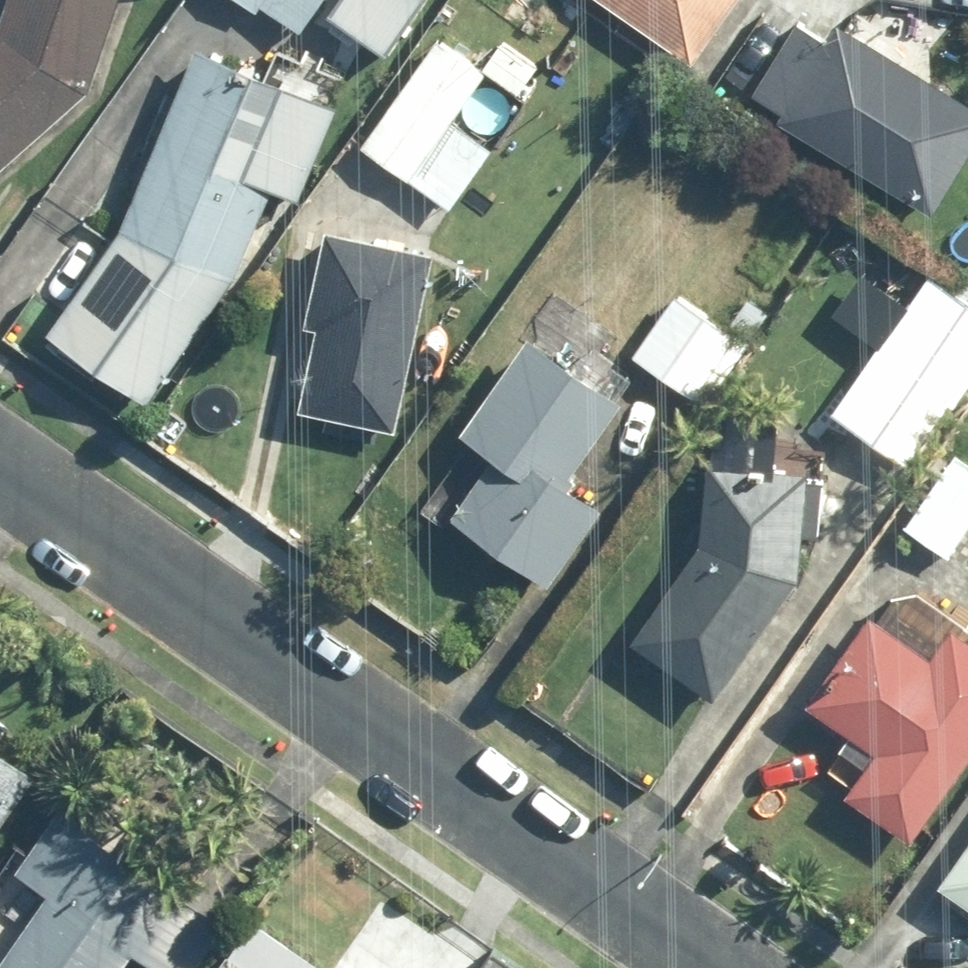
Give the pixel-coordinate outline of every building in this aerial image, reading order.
[(0,20),(0,172),(92,90),(120,0),(6,0),(0,20)] [(256,16),(259,11),(300,39),(327,0),(233,0),(256,16)] [(322,22),(384,62),(425,0),(337,0),(322,22)] [(693,69),(742,0),(597,0),(693,69)] [(793,17),(741,97),(932,222),(967,167),(967,109),(836,23),(826,39),(793,17)] [(489,76),(436,40),(359,151),(453,216),(496,154),(455,125),(489,76)] [(298,69),(289,91),(193,54),(125,229),(46,332),(142,405),(236,282),(270,193),(301,205),(329,134),(347,88),(298,69)] [(425,251),(322,240),(304,419),(407,430),(425,251)] [(931,281),(912,310),(857,272),(826,319),(881,356),(847,405),(922,457),(967,390),(967,307),(931,281)] [(746,347),(674,296),(631,357),(703,409),(746,347)] [(566,489),(623,404),(529,342),(465,440),(494,459),(451,525),(551,592),(603,513),(566,489)] [(947,458),(905,527),(956,559),(967,539),(967,471),(947,458)] [(714,703),(801,584),(805,538),(820,539),(826,477),(708,467),(701,549),(632,644),(714,703)] [(870,609),(804,705),(870,751),(843,790),(911,838),(967,756),(967,639),(951,627),(933,653),(870,609)] [(31,775),(0,754),(0,822),(31,775)] [(57,809),(14,871),(48,895),(0,964),(0,967),(121,967),(130,955),(149,967),(191,967),(222,923),(57,809)] [(937,888),(967,909),(967,843),(937,888)] [(254,914),(214,967),(327,967),(254,914)] [(490,951),(479,967),(516,967),(490,951)]
